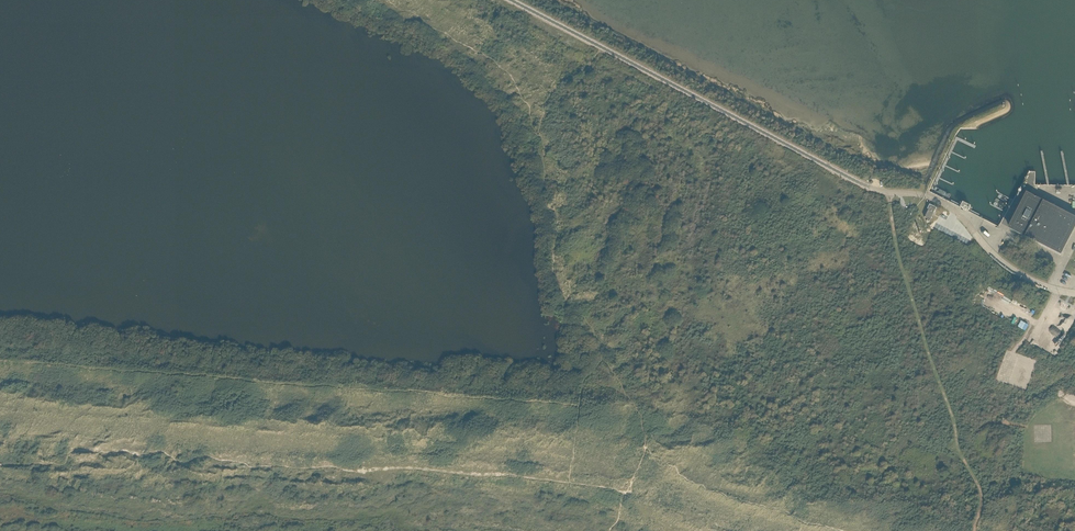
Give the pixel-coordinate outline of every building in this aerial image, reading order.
[(1010,229),(1026,237),(1025,237),(1028,239),(1033,241),(1032,241),(1035,242),(1036,243),(1054,252),(1055,253),(1061,256),(1067,243),(1067,242),(1068,242),(1069,239),(1069,238),(1070,235),(1071,236),(1073,232),(1073,231),(1074,231),(1074,229),(1074,227),(1074,218),(1069,215),(1067,214),(1068,214),(1060,210),(1058,210),(1059,209),(1057,209),(1054,207),(1051,205),(1051,206),(1048,204),(1044,202),(1036,198),(1034,197),(1030,195),(1028,194),(1025,202),(1023,206),(1022,207),(1021,208),(1015,221),(1014,222),(1011,228),(1010,229)] [(930,206),(924,217),(927,219),(926,221),(928,222),(929,222),(930,221),(930,220),(932,215),(933,215),(933,214),(933,213),(936,209),(930,206)]
